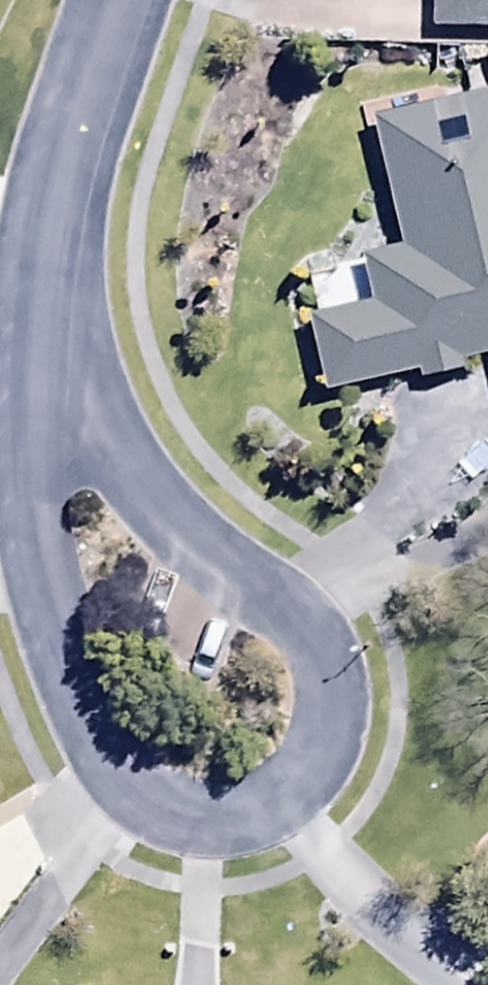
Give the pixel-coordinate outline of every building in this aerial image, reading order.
[(438,37),(487,38),(487,0),(438,0),(438,37)] [(319,330),(334,401),(427,381),(429,389),(471,380),(468,368),(487,364),(487,111),(381,134),(407,256),(366,265),(377,318),(319,330)]
